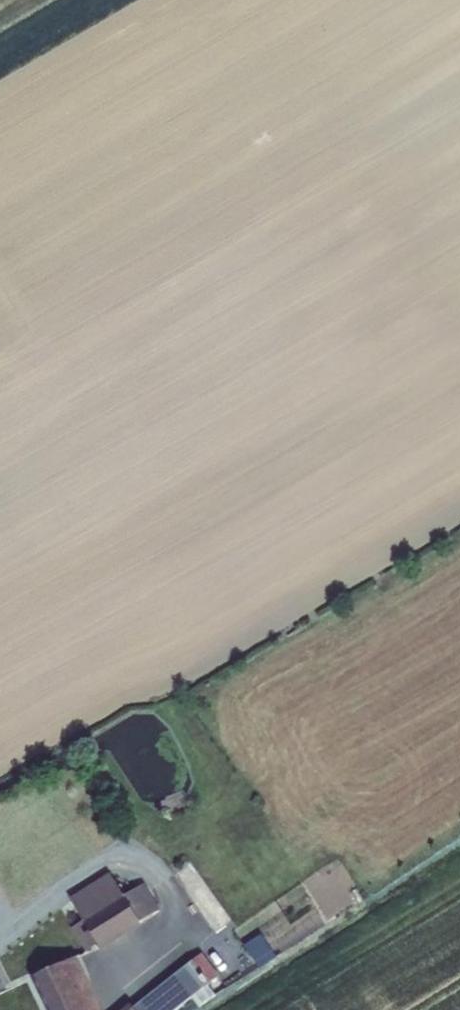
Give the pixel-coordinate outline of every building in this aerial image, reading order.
[(52,899),(60,915),(78,949),(148,911),(147,910),(130,878),(112,868),(52,899)] [(16,961),(41,1009),(82,1009),(69,984),(73,981),(57,950),(37,961),(33,953),(16,961)] [(206,984),(179,951),(160,965),(186,996),(206,984)] [(120,999),(105,1009),(128,1009),(120,999)]
